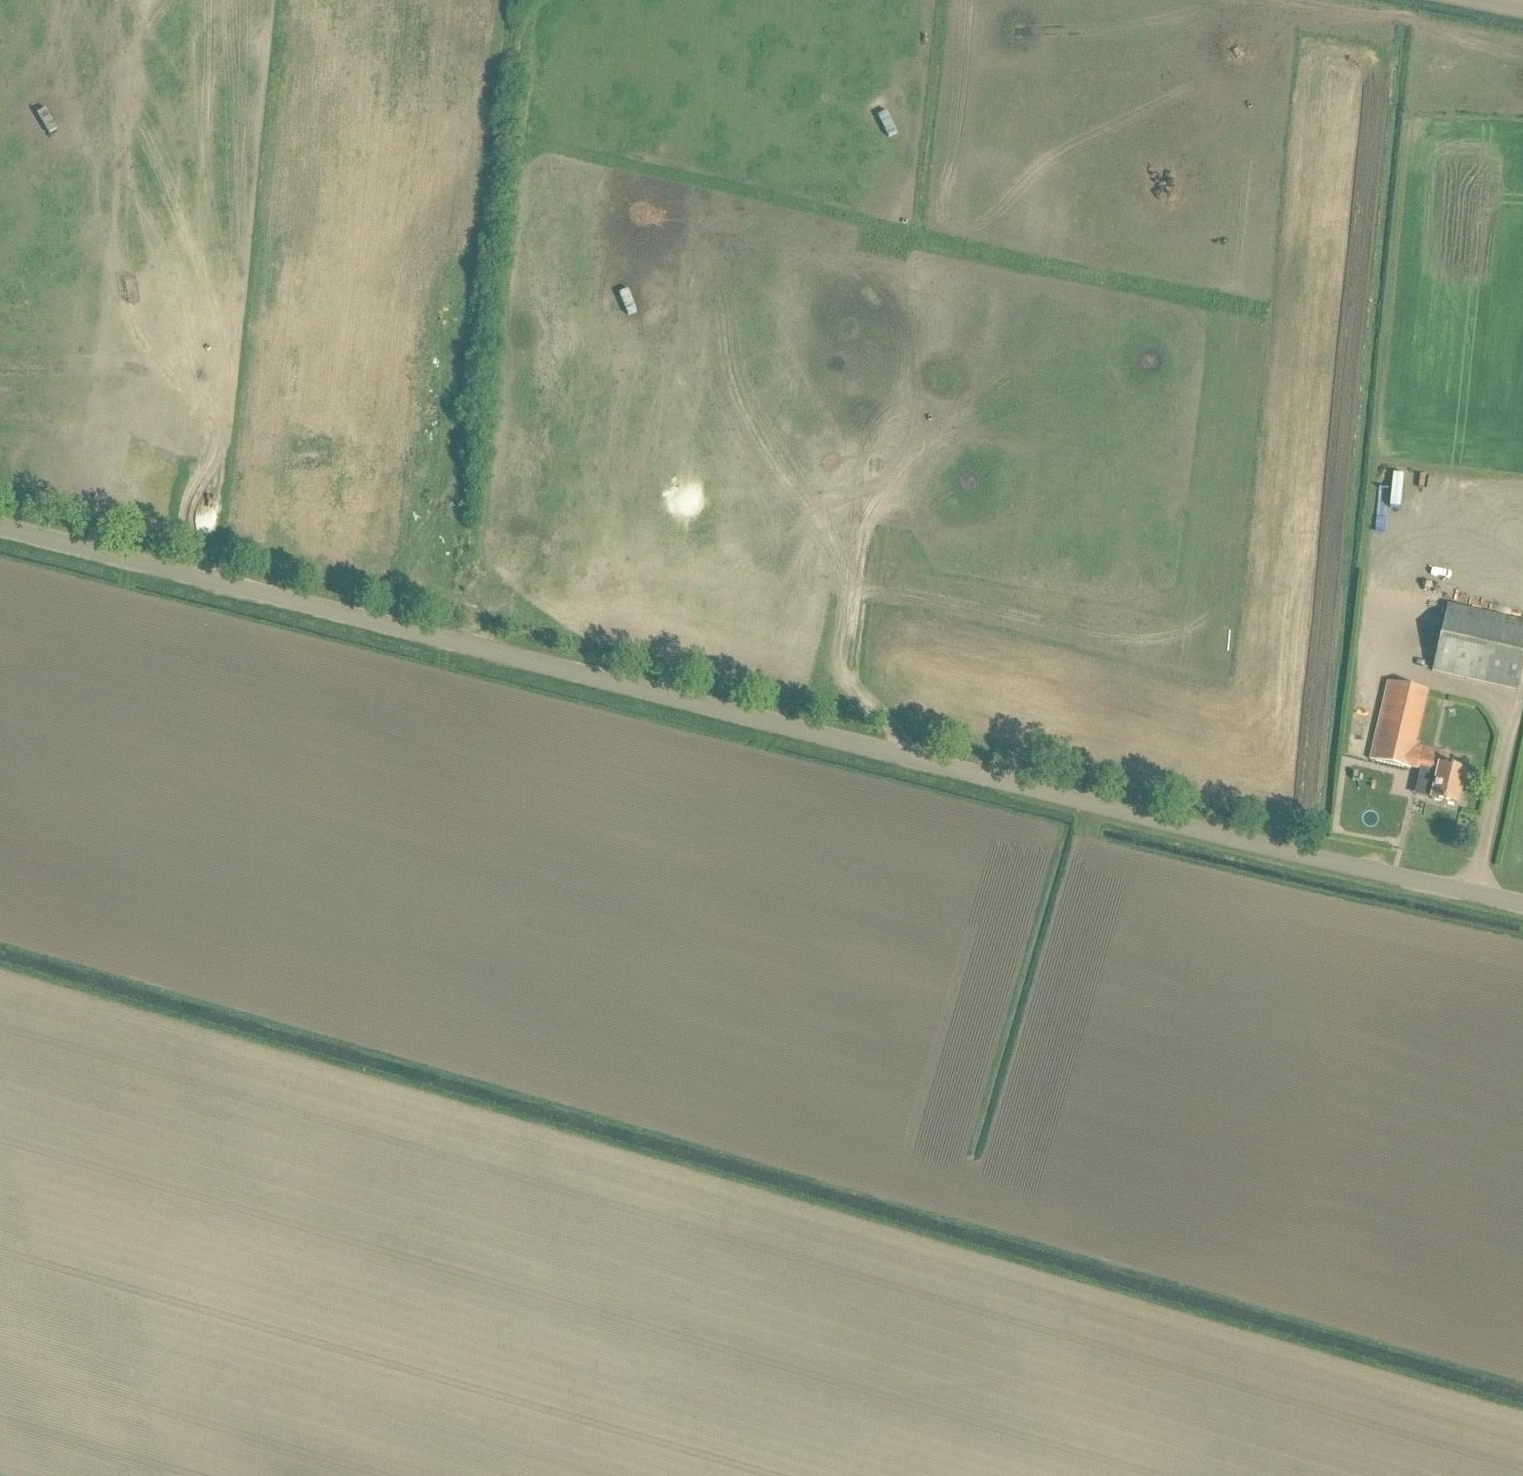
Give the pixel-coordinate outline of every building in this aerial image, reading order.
[(1432,673),(1517,693),(1522,668),(1522,623),(1448,606),(1432,673)] [(1410,769),(1437,775),(1431,802),(1456,807),(1464,772),(1447,768),(1448,763),(1425,758),(1427,751),(1414,748),(1427,692),(1388,683),(1370,762),(1409,771),(1410,769)]
